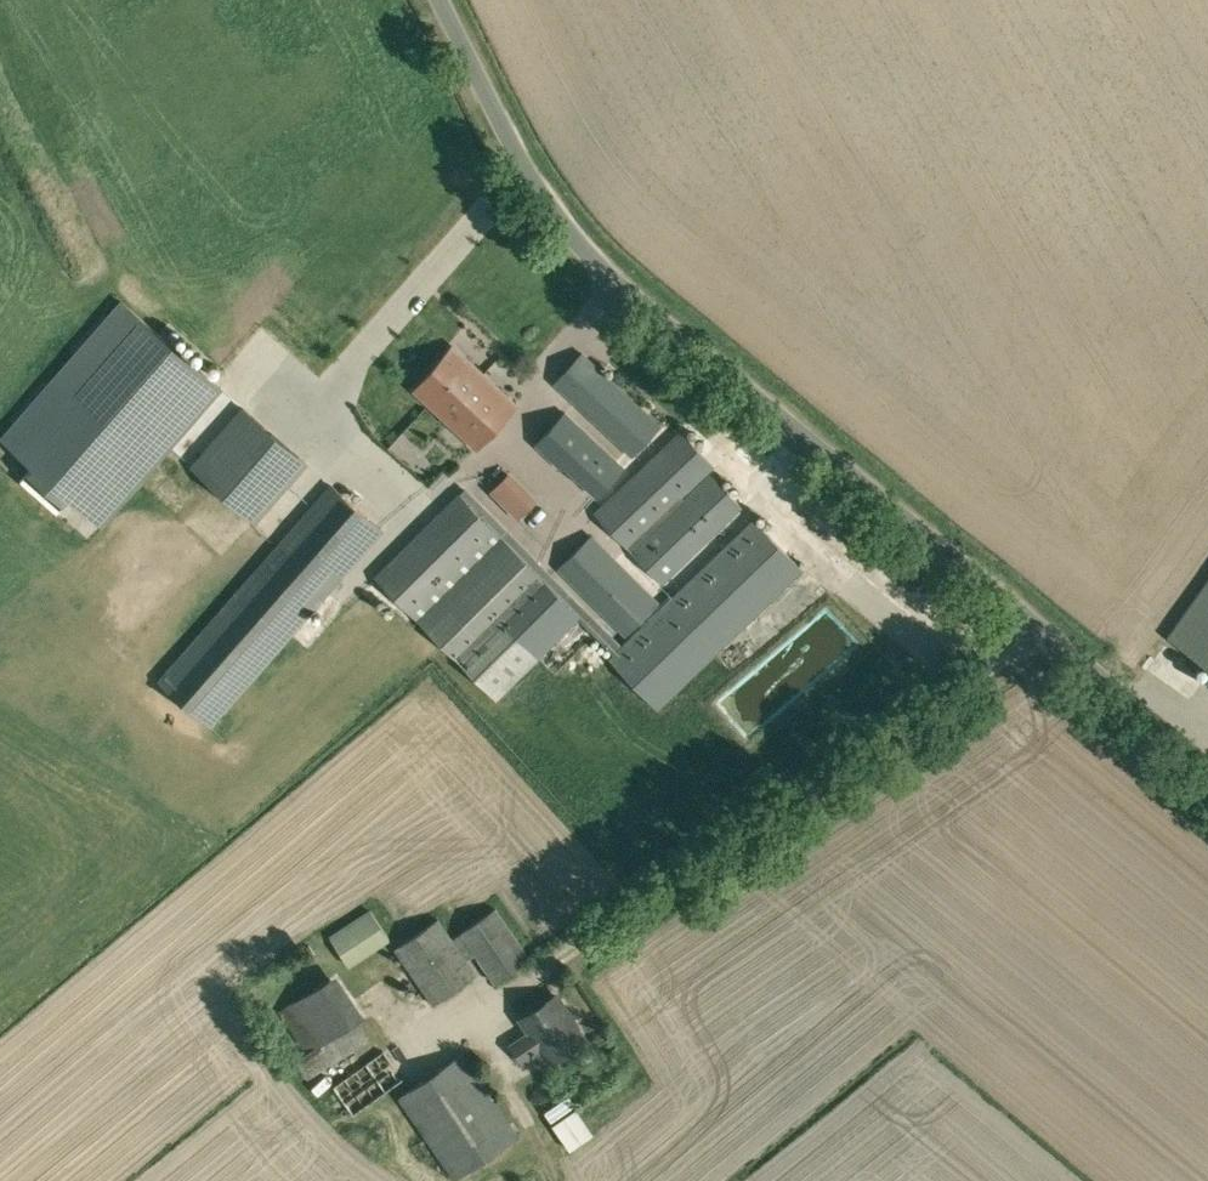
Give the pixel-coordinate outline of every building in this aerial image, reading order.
[(221,388),(122,301),(2,438),(33,466),(20,481),(57,513),(70,498),(101,525),(221,388)] [(453,345),(414,390),(477,448),(517,405),(453,345)] [(633,457),(661,425),(583,351),(553,383),(633,457)] [(307,463),(243,407),(191,466),(255,522),(307,463)] [(599,507),(632,472),(566,410),(533,446),(599,507)] [(681,432),(663,449),(662,448),(594,513),(628,549),(696,483),(694,482),(712,465),(681,432)] [(517,471),(498,490),(528,520),(547,501),(517,471)] [(712,474),(695,491),(693,489),(629,551),(663,585),(726,524),(724,522),(742,505),(712,474)] [(382,529),(332,485),(161,681),(210,725),(382,529)] [(373,573),(418,619),(496,698),(578,617),(614,654),(609,658),(656,708),(801,569),(754,520),(621,647),(461,486),(373,573)] [(658,603),(592,534),(559,565),(625,634),(658,603)] [(1171,631),(1173,632),(1172,633),(1207,659),(1207,579),(1171,631)] [(827,645),(850,624),(833,606),(752,680),(759,688),(766,681),(781,698),(793,687),(799,693),(810,682),(792,662),(788,665),(783,659),(813,631),(827,645)] [(494,912),(454,939),(439,918),(394,948),(432,1005),(478,974),(466,958),(475,952),(495,982),(525,961),(494,912)] [(329,1049),(366,1015),(330,976),(293,1010),(329,1049)] [(550,1062),(585,1039),(556,994),(521,1017),(530,1032),(511,1044),(522,1062),(542,1049),(550,1062)] [(353,1116),(404,1080),(383,1049),(333,1085),(353,1116)] [(454,1180),(520,1135),(464,1052),(397,1096),(454,1180)]
